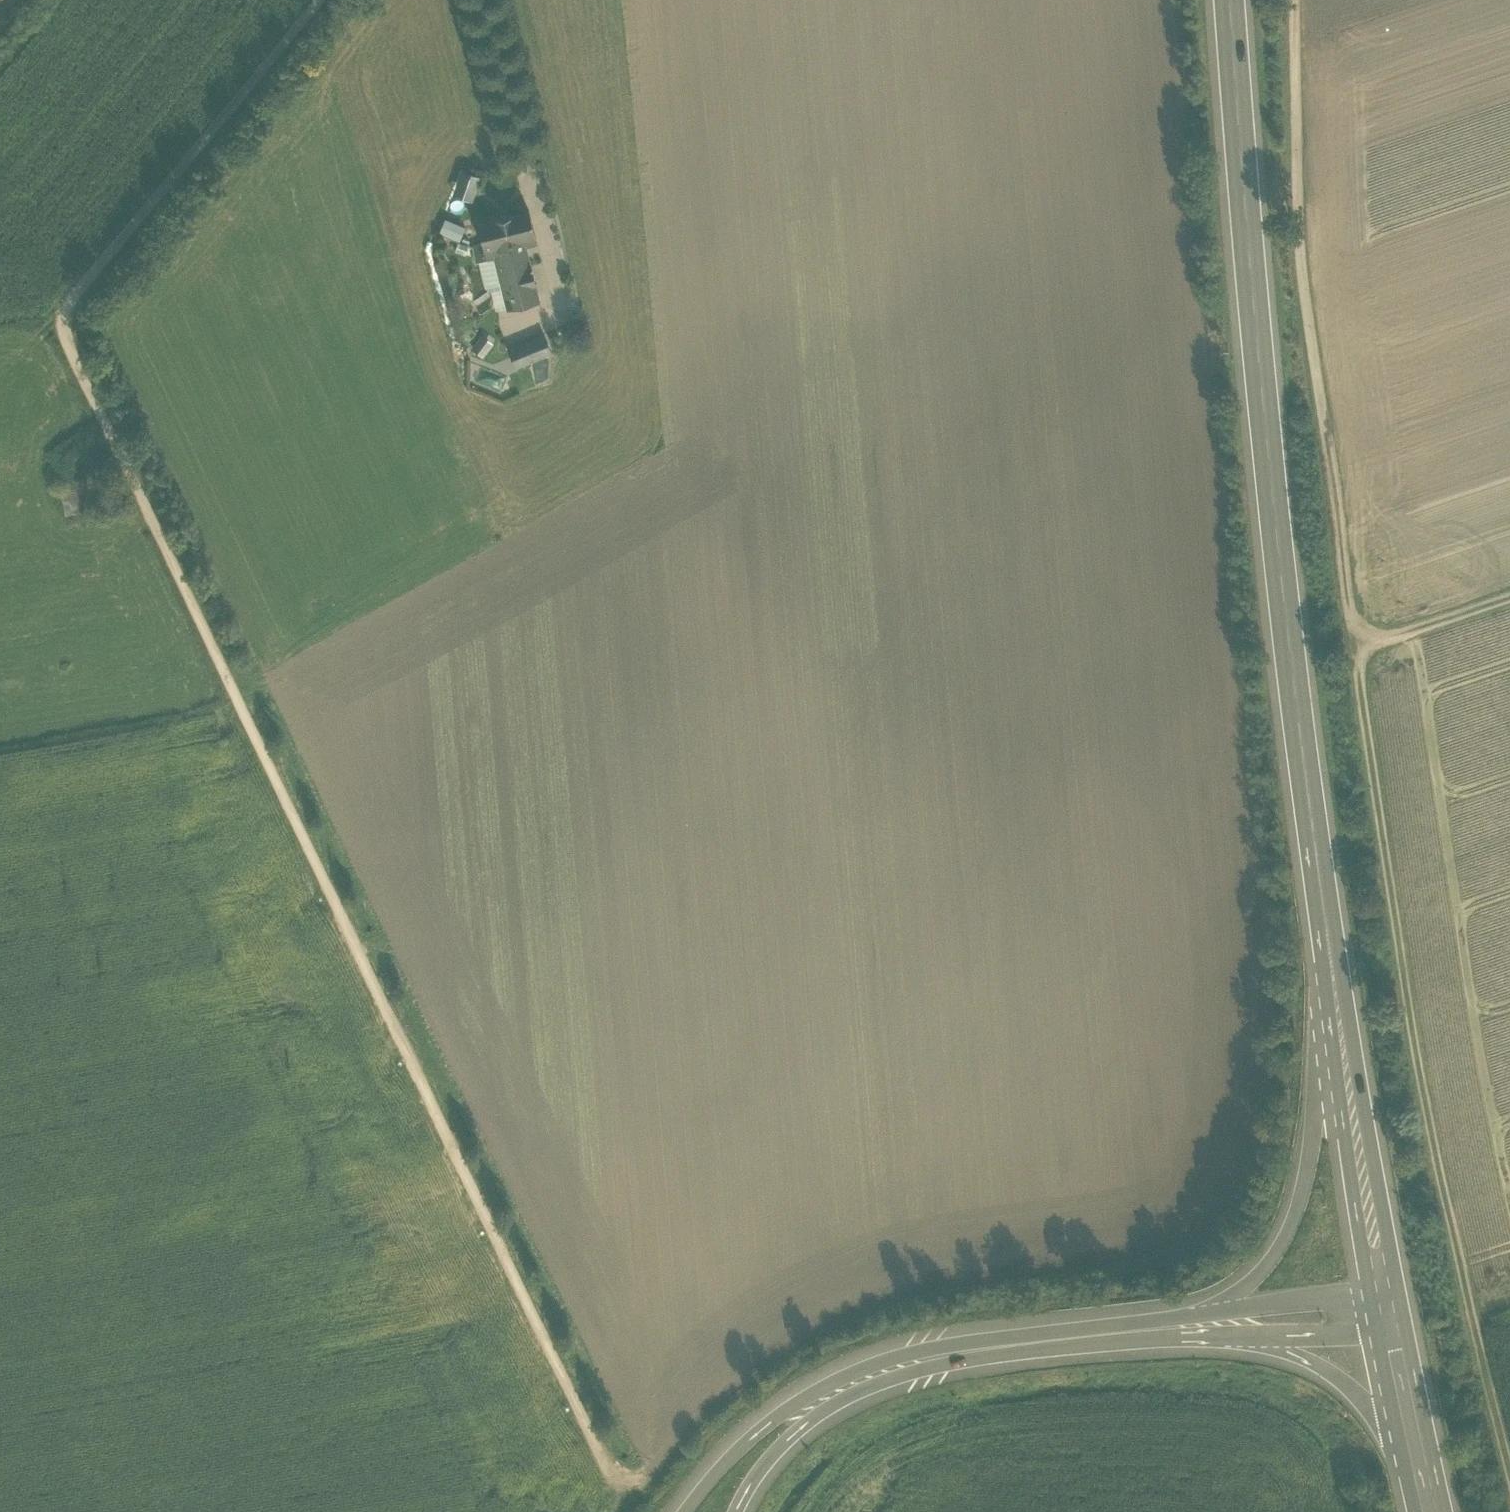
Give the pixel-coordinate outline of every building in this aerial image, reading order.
[(471,199),(480,173),(461,167),(452,192),(471,199)] [(529,210),(478,222),(487,257),(496,255),(508,306),(538,299),(525,245),(537,242),(529,210)] [(461,236),(464,222),(444,217),(440,231),(461,236)] [(551,352),(543,334),(508,348),(516,366),(551,352)]
